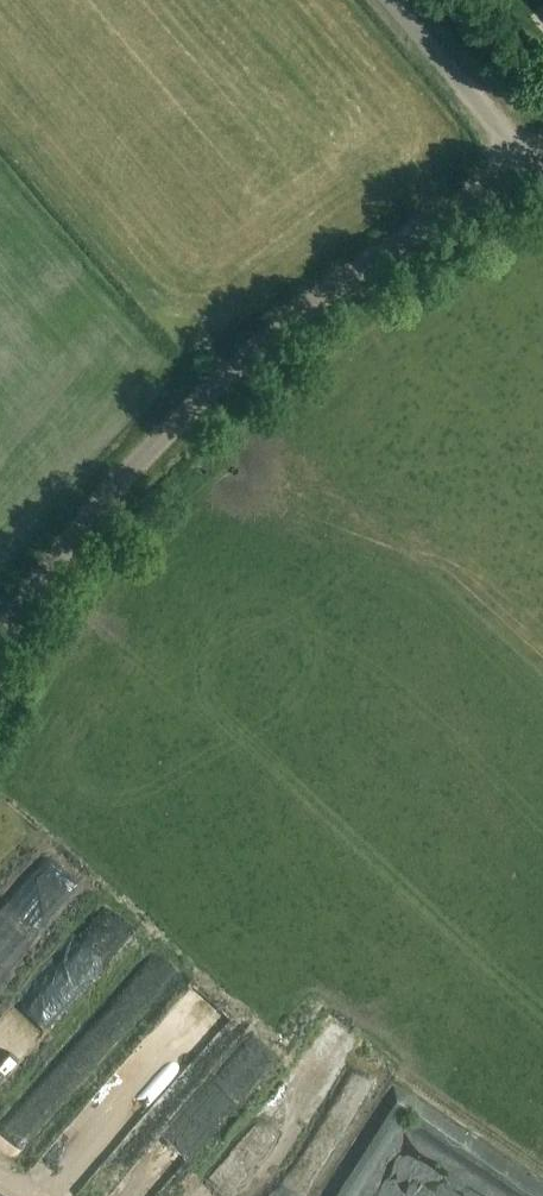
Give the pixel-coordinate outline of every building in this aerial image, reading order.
[(296,1041),(221,1153),(257,1177),(332,1066),(296,1041)] [(146,1157),(127,1144),(91,1195),(119,1195),(146,1157)]
